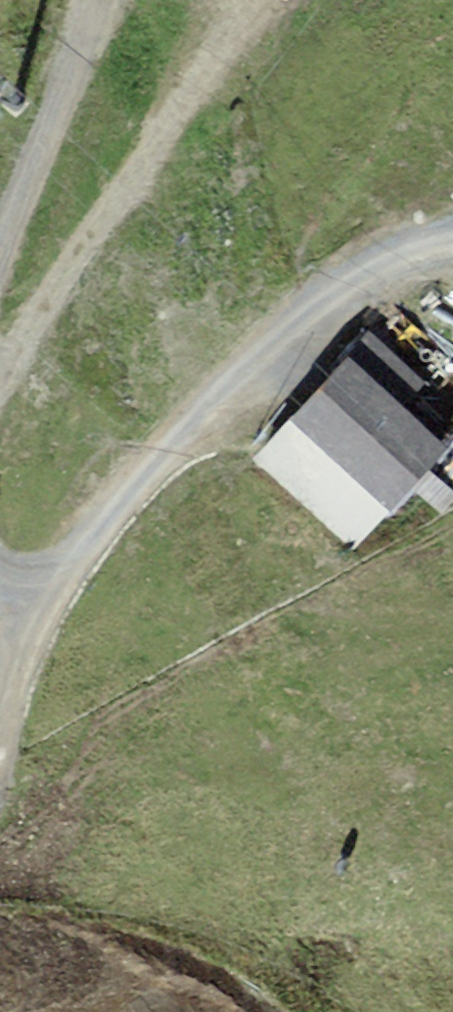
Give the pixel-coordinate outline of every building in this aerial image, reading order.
[(446,458),(341,368),(254,469),(359,559),(446,458)]
